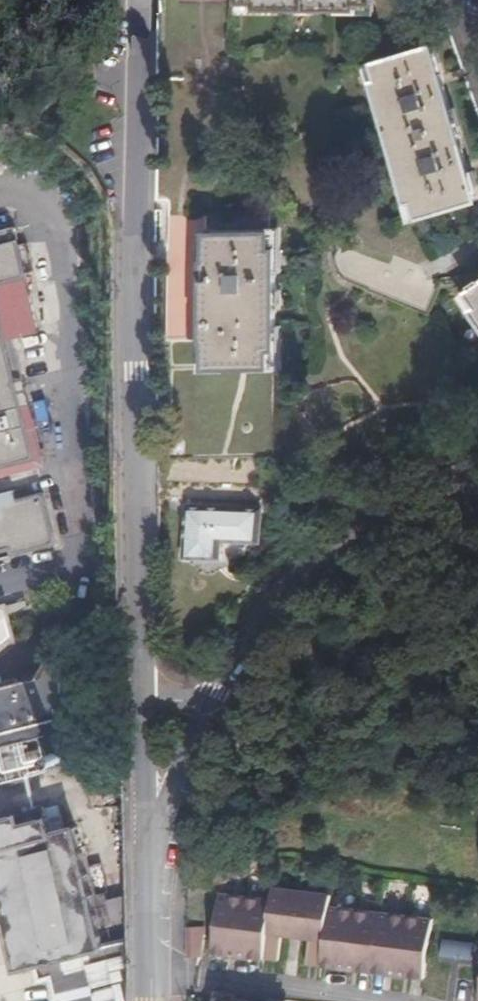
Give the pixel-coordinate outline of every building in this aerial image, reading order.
[(471,199),(431,52),(429,46),(370,62),(375,80),(369,82),(402,200),(411,198),(415,214),(471,199)] [(13,240),(8,215),(0,217),(0,243),(13,240)] [(204,252),(204,330),(206,331),(207,358),(265,359),(266,343),(273,342),(273,242),(266,241),(265,224),(207,223),(207,250),(204,252)] [(22,276),(15,248),(13,240),(0,243),(0,281),(22,276)] [(23,246),(15,248),(22,276),(29,274),(23,246)] [(22,276),(0,281),(0,341),(37,332),(22,276)] [(463,286),(473,302),(468,306),(477,320),(477,276),(463,286)] [(27,461),(15,408),(0,343),(0,467),(27,461)] [(15,408),(27,461),(0,467),(0,477),(38,468),(23,406),(15,408)] [(0,494),(0,504),(13,501),(11,491),(0,494)] [(48,544),(37,495),(13,501),(0,504),(0,556),(48,544)] [(185,495),(185,544),(221,544),(221,527),(258,527),(258,496),(185,495)] [(0,602),(0,644),(10,636),(6,619),(2,601),(0,602)] [(29,731),(31,740),(70,731),(68,664),(67,662),(66,660),(65,658),(63,656),(61,655),(59,654),(57,653),(54,653),(52,654),(50,654),(48,655),(46,657),(45,658),(44,659),(34,674),(0,682),(0,738),(29,731)] [(0,744),(0,780),(36,771),(28,738),(0,744)] [(119,941),(82,950),(53,837),(39,841),(35,827),(12,833),(10,824),(0,827),(0,935),(9,971),(32,965),(35,976),(43,974),(49,1000),(119,1000),(119,941)] [(263,893),(212,887),(206,947),(271,954),(274,928),(298,930),(295,956),(414,970),(419,910),(318,899),(320,885),(265,879),(263,893)] [(182,918),(182,946),(195,947),(198,920),(182,918)] [(472,932),(465,992),(477,993),(477,932),(472,932)] [(222,996),(223,989),(203,988),(202,1000),(207,1000),(208,994),(222,996)]
